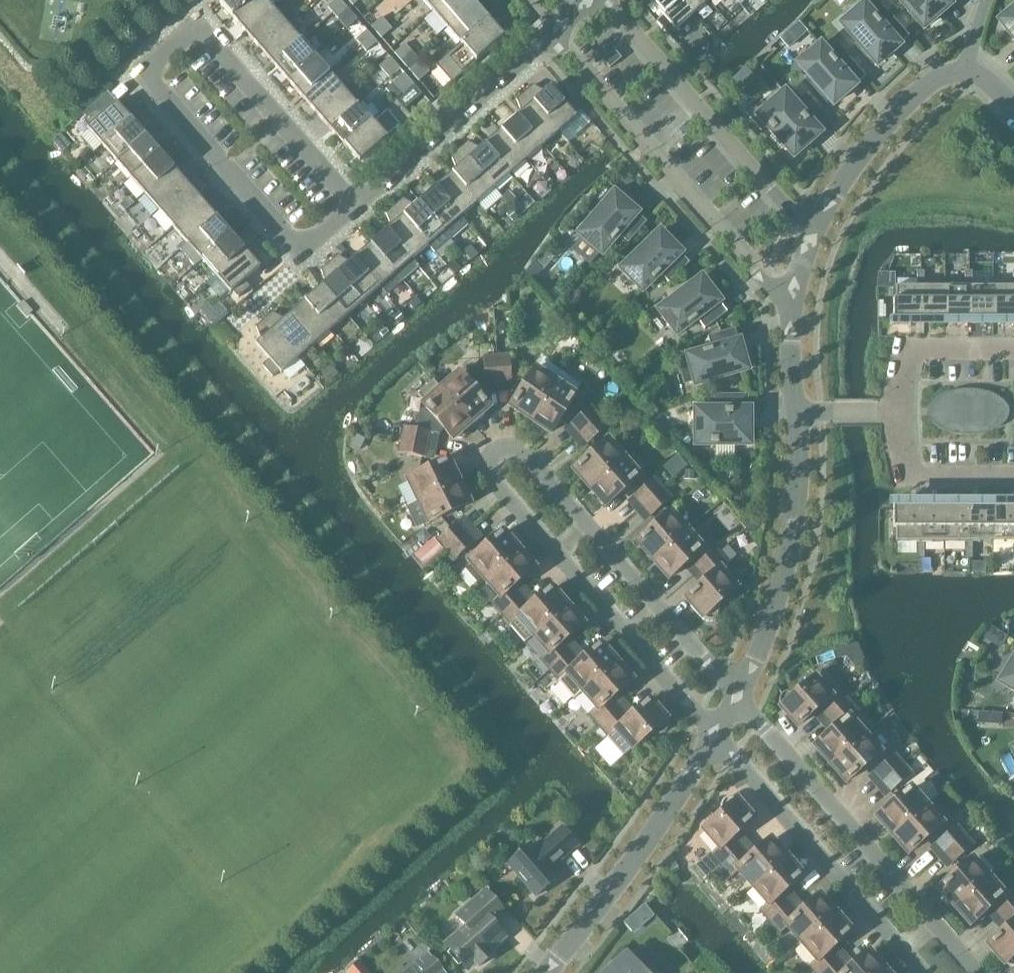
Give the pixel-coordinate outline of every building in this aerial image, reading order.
[(231,16),(249,0),(218,0),(231,16)] [(245,32),(273,8),(266,0),(249,0),(231,16),(245,32)] [(333,13),(344,4),(340,0),(336,0),(328,7),(333,13)] [(433,12),(447,0),(422,0),(433,12)] [(447,28),(475,4),(471,0),(447,0),(433,12),(447,28)] [(647,6),(654,13),(657,10),(663,17),(656,22),(667,34),(673,28),(675,30),(692,16),(679,0),(651,0),(650,1),(651,2),(647,6)] [(692,16),(709,1),(707,0),(679,0),(692,16)] [(867,4),(881,20),(886,14),(874,0),(872,0),(867,4)] [(920,24),(920,25),(924,29),(935,19),(941,13),(938,11),(943,7),(945,10),(946,9),(943,5),(949,0),(899,0),(920,24)] [(344,4),(333,13),(338,19),(349,10),(344,4)] [(447,28),(460,44),(461,45),(489,21),(475,4),(447,28)] [(845,24),(843,25),(851,35),(850,35),(857,43),(855,45),(861,51),(860,51),(875,68),(893,52),(893,51),(893,50),(897,47),(898,48),(899,47),(899,46),(900,45),(909,37),(890,16),(881,24),(877,20),(864,5),(863,6),(862,7),(862,8),(854,15),(845,23),(845,24)] [(245,32),(260,48),(287,24),(273,8),(245,32)] [(1004,19),(999,22),(1009,34),(1009,33),(1013,39),(1013,10),(1004,19)] [(371,26),(376,32),(387,23),(382,17),(371,26)] [(734,17),(728,22),(732,27),(738,22),(734,17)] [(489,21),(461,45),(476,62),(504,38),(489,21)] [(387,23),(376,32),(381,38),(392,29),(387,23)] [(260,48),(274,65),(301,41),(287,24),(260,48)] [(356,40),(361,46),(372,36),(367,30),(356,40)] [(716,34),(712,38),(716,43),(721,39),(716,34)] [(372,36),(361,46),(366,52),(377,42),(372,36)] [(274,65),(288,81),(316,57),(301,41),(274,65)] [(836,41),(829,48),(838,58),(845,51),(836,41)] [(395,54),(400,59),(411,50),(405,44),(395,54)] [(476,62),(461,45),(460,44),(436,65),(451,83),(476,62)] [(817,91),(831,108),(850,92),(849,91),(853,87),(854,88),(855,87),(855,86),(865,77),(846,56),(836,64),(830,57),(820,45),(818,47),(810,54),(801,63),(799,65),(807,74),(806,75),(814,83),(812,85),(817,91)] [(692,47),(685,53),(694,64),(703,62),(704,55),(702,55),(695,47),(692,47)] [(411,50),(400,59),(405,65),(416,56),(411,50)] [(604,58),(611,67),(621,58),(614,50),(604,58)] [(288,81),(302,97),(330,73),(316,57),(288,81)] [(379,67),(385,73),(395,63),(390,58),(379,67)] [(409,70),(414,76),(425,66),(419,60),(409,70)] [(395,63),(385,73),(390,79),(400,69),(395,63)] [(425,66),(414,76),(419,82),(430,72),(425,66)] [(742,70),(732,80),(740,89),(754,76),(745,67),(742,70)] [(302,97),(316,114),(344,90),(330,73),(302,97)] [(393,83),(399,89),(409,80),(404,74),(393,83)] [(409,80),(399,89),(404,95),(414,85),(409,80)] [(533,85),(525,92),(559,132),(568,142),(592,122),(581,109),(571,97),(564,103),(550,87),(545,92),(533,85)] [(316,114),(331,130),(358,106),(344,90),(316,114)] [(521,112),(517,116),(543,146),(559,132),(525,92),(517,100),(521,112)] [(815,138),(816,137),(813,133),(826,122),(806,99),(797,107),(785,94),(766,111),(761,115),(770,125),(768,127),(793,157),(805,147),(805,146),(811,141),(808,139),(813,135),(815,138)] [(331,130),(345,146),(397,101),(396,100),(371,121),(358,106),(331,130)] [(397,101),(345,146),(360,163),(412,118),(397,101)] [(85,118),(83,120),(90,127),(88,129),(103,146),(141,112),(134,103),(122,108),(117,103),(101,117),(95,110),(85,118)] [(103,146),(117,162),(146,136),(142,132),(149,120),(141,112),(103,146)] [(517,116),(501,130),(527,160),(543,146),(517,116)] [(501,130),(485,144),(510,174),(527,160),(501,130)] [(599,131),(591,138),(598,146),(606,139),(599,131)] [(61,133),(52,141),(58,148),(67,140),(61,133)] [(117,162),(131,178),(160,153),(146,136),(117,162)] [(468,142),(460,149),(494,188),(510,174),(485,144),(480,148),(468,142)] [(76,149),(69,155),(76,162),(83,156),(76,149)] [(456,169),(452,173),(478,202),(494,188),(460,149),(452,156),(456,169)] [(131,178),(145,195),(175,169),(160,153),(131,178)] [(145,195),(159,211),(198,177),(191,169),(178,173),(175,169),(145,195)] [(452,173),(436,187),(461,217),(478,202),(452,173)] [(90,174),(86,177),(91,183),(95,179),(90,174)] [(159,211),(174,227),(203,202),(199,197),(206,185),(198,177),(159,211)] [(436,187),(419,201),(445,231),(461,217),(436,187)] [(600,252),(599,253),(601,255),(612,243),(619,235),(629,244),(647,223),(637,214),(637,213),(635,212),(629,207),(635,201),(620,188),(588,225),(589,226),(581,235),(600,252)] [(111,196),(107,199),(111,205),(115,202),(111,196)] [(403,199),(395,206),(429,245),(445,231),(419,201),(415,205),(403,199)] [(174,227),(188,243),(217,218),(203,202),(174,227)] [(517,204),(511,209),(518,217),(524,212),(517,204)] [(391,226),(387,230),(412,259),(429,245),(395,206),(386,213),(391,226)] [(511,209),(506,214),(513,222),(518,217),(511,209)] [(194,266),(202,260),(231,234),(217,218),(188,243),(180,250),(194,266)] [(142,233),(139,229),(133,233),(137,237),(142,233)] [(387,230),(370,244),(396,273),(412,259),(387,230)] [(623,270),(641,289),(640,290),(641,292),(653,281),(660,274),(669,284),(690,264),(680,254),(681,254),(679,252),(675,249),(676,248),(658,230),(643,245),(643,246),(637,251),(639,253),(631,261),(632,261),(623,270)] [(202,260),(216,276),(255,242),(248,234),(235,238),(231,234),(202,260)] [(255,242),(216,276),(231,293),(233,291),(239,298),(250,288),(245,281),(260,267),(256,262),(262,250),(255,242)] [(341,243),(334,249),(345,255),(348,252),(341,243)] [(370,244),(354,258),(380,288),(396,273),(370,244)] [(463,251),(470,260),(477,253),(470,245),(463,251)] [(338,256),(329,263),(364,302),(380,288),(354,258),(350,262),(338,256)] [(453,273),(459,268),(452,259),(446,264),(453,273)] [(326,283),(322,287),(347,316),(364,302),(329,263),(321,270),(326,283)] [(542,270),(535,263),(525,274),(533,280),(542,270)] [(669,324),(675,333),(676,335),(686,327),(688,325),(689,326),(697,320),(704,330),(727,313),(719,302),(720,302),(718,300),(714,296),(715,296),(700,276),(683,289),(676,294),(678,296),(669,303),(670,304),(660,311),(661,313),(669,324)] [(322,287),(305,301),(331,330),(347,316),(322,287)] [(894,323),(921,323),(921,287),(917,287),(895,287),(895,301),(894,301),(894,323)] [(921,323),(945,323),(945,287),(924,287),(921,287),(921,323)] [(945,323),(969,323),(969,287),(965,287),(945,287),(945,323)] [(969,323),(993,323),(993,287),(972,287),(969,287),(969,323)] [(1013,323),(1013,287),(993,287),(993,323),(1013,323)] [(554,289),(547,298),(556,306),(563,297),(554,289)] [(418,299),(413,304),(416,308),(421,303),(418,299)] [(305,301),(289,315),(315,344),(331,330),(305,301)] [(221,304),(214,310),(221,319),(228,313),(221,304)] [(273,313),(264,320),(298,359),(315,344),(289,315),(285,319),(273,313)] [(400,313),(395,318),(398,321),(403,316),(400,313)] [(298,359),(264,320),(256,327),(261,340),(256,344),(269,360),(263,365),(273,377),(279,371),(281,373),(298,359)] [(740,344),(739,342),(735,329),(707,337),(711,350),(702,353),(699,354),(687,358),(688,360),(691,370),(692,370),(695,382),(696,382),(696,384),(708,381),(708,382),(755,368),(750,349),(741,352),(739,345),(740,344)] [(595,340),(589,345),(595,351),(601,345),(595,340)] [(509,355),(496,356),(498,385),(511,384),(509,355)] [(498,385),(496,356),(483,357),(485,386),(498,385)] [(514,404),(513,407),(531,420),(555,383),(562,372),(543,359),(535,370),(513,403),(514,404)] [(330,364),(320,373),(329,383),(339,374),(330,364)] [(555,383),(531,420),(551,433),(573,399),(571,398),(573,395),(572,395),(580,384),(562,372),(555,383)] [(435,380),(433,381),(470,423),(487,409),(484,406),(486,405),(459,374),(443,388),(435,380)] [(416,416),(413,428),(431,432),(431,434),(436,435),(443,429),(452,439),(455,436),(457,438),(462,439),(469,432),(469,428),(467,426),(470,423),(433,381),(417,395),(427,407),(425,408),(416,416)] [(958,390),(954,391),(954,400),(963,400),(963,390),(962,390),(958,390)] [(972,391),(963,390),(963,400),(972,400),(972,391)] [(979,392),(972,391),(972,400),(981,400),(981,392),(979,392)] [(930,404),(929,406),(932,408),(932,410),(941,410),(941,395),(937,397),(935,399),(933,401),(930,404)] [(994,410),(1005,410),(1007,409),(1006,406),(1000,400),(998,399),(994,396),(994,410)] [(744,445),(749,445),(749,430),(749,422),(746,422),(746,417),(749,416),(749,415),(745,415),(745,398),(714,398),(714,410),(696,410),(696,436),(697,436),(697,442),(710,442),(710,445),(744,445)] [(954,400),(954,410),(963,410),(963,400),(954,400)] [(963,400),(963,410),(972,410),(972,400),(963,400)] [(972,400),(972,410),(981,410),(981,400),(972,400)] [(569,425),(578,435),(600,416),(591,406),(569,425)] [(989,415),(996,415),(1005,415),(1005,410),(994,410),(988,410),(981,410),(972,410),(963,410),(954,410),(947,410),(941,410),(932,410),(932,408),(929,406),(928,409),(932,410),(932,415),(940,415),(947,415),(953,415),(961,415),(968,415),(975,415),(983,415),(989,415)] [(674,415),(667,411),(662,415),(662,422),(668,425),(674,422),(674,415)] [(938,428),(940,429),(940,415),(932,415),(928,416),(930,420),(932,423),(933,424),(935,426),(938,428)] [(1005,415),(996,415),(996,429),(1000,426),(1006,420),(1008,417),(1005,416),(1005,415)] [(600,416),(578,435),(587,445),(608,426),(600,416)] [(403,426),(400,439),(429,445),(431,434),(431,432),(413,428),(403,426)] [(958,435),(963,435),(963,426),(961,426),(953,426),(953,434),(958,435)] [(963,426),(963,435),(966,435),(972,435),(972,426),(968,426),(963,426)] [(975,426),(972,426),(972,435),(977,434),(983,434),(983,426),(975,426)] [(356,436),(350,448),(355,450),(361,438),(356,436)] [(429,445),(400,439),(398,452),(426,458),(429,445)] [(576,471),(590,488),(623,459),(607,441),(577,467),(578,469),(576,471)] [(677,454),(663,466),(673,478),(687,466),(677,454)] [(623,459),(590,488),(606,506),(635,480),(634,478),(637,475),(623,459)] [(408,480),(419,502),(458,482),(449,463),(445,464),(445,462),(408,480)] [(684,471),(683,481),(693,481),(693,471),(684,471)] [(632,497),(641,507),(663,488),(654,478),(632,497)] [(407,507),(406,508),(416,528),(428,521),(432,520),(432,522),(448,514),(469,504),(458,482),(419,502),(407,507)] [(663,488),(641,507),(650,517),(671,498),(663,488)] [(920,543),(920,507),(894,507),(894,530),(895,530),(895,543),(917,543),(920,543)] [(944,543),(944,507),(920,507),(920,543),(924,543),(944,543)] [(968,543),(968,507),(944,507),(944,543),(965,542),(968,543)] [(992,542),(992,507),(968,507),(968,543),(972,543),(992,542)] [(992,507),(992,542),(1013,543),(1013,507),(992,507)] [(639,544),(653,560),(686,531),(670,513),(640,540),(641,541),(639,544)] [(748,518),(744,522),(744,529),(748,533),(755,533),(759,529),(759,522),(755,518),(748,518)] [(437,540),(445,550),(467,531),(458,521),(437,540)] [(467,531),(445,550),(454,560),(476,541),(467,531)] [(688,561),(697,571),(719,552),(708,540),(700,547),(686,531),(653,560),(669,578),(688,561)] [(471,564),(465,570),(477,584),(484,578),(485,579),(518,550),(504,534),(501,536),(500,535),(469,561),(471,564)] [(433,540),(413,558),(424,569),(444,552),(433,540)] [(690,598),(688,600),(702,616),(702,617),(703,617),(703,618),(704,618),(704,619),(705,619),(706,620),(707,620),(708,620),(709,620),(710,620),(711,620),(712,620),(713,620),(714,619),(715,619),(715,618),(716,618),(716,617),(717,617),(717,616),(718,616),(718,615),(718,614),(719,613),(719,612),(719,611),(719,610),(719,609),(718,609),(718,608),(718,607),(717,606),(717,605),(736,588),(734,586),(739,581),(725,566),(728,563),(728,562),(735,556),(726,546),(719,552),(697,571),(706,581),(689,596),(690,598)] [(518,550),(485,579),(499,596),(491,603),(501,614),(523,595),(514,586),(534,569),(533,567),(535,565),(523,551),(521,554),(518,550)] [(525,643),(534,636),(567,607),(553,590),(550,592),(549,591),(532,605),(523,595),(501,614),(510,625),(509,625),(525,643)] [(540,659),(550,671),(572,651),(563,642),(583,625),(567,607),(534,636),(548,652),(540,659)] [(988,626),(981,637),(1002,649),(1008,638),(988,626)] [(858,645),(835,650),(837,661),(845,659),(854,669),(864,661),(858,645)] [(572,651),(550,671),(560,682),(575,699),(583,691),(616,663),(602,646),(599,648),(597,647),(581,661),(572,651)] [(1009,669),(1002,680),(1001,682),(1012,689),(1011,689),(1013,691),(1013,660),(1009,669)] [(616,663),(583,691),(597,708),(589,715),(599,727),(621,707),(612,698),(632,681),(630,679),(634,675),(623,662),(619,666),(616,663)] [(817,709),(826,719),(848,700),(839,690),(840,689),(823,670),(795,695),(793,693),(792,693),(791,692),(790,692),(788,692),(786,692),(783,693),(782,694),(781,695),(781,696),(780,697),(779,699),(779,700),(779,702),(779,703),(780,705),(781,707),(796,724),(799,722),(800,724),(817,709)] [(815,746),(831,764),(864,735),(850,719),(858,712),(848,700),(826,719),(835,729),(815,746)] [(621,707),(599,727),(608,737),(607,737),(624,757),(652,732),(653,733),(654,734),(656,734),(657,735),(658,735),(660,735),(662,734),(663,734),(665,732),(666,731),(667,730),(667,729),(668,727),(668,726),(668,725),(668,724),(667,723),(667,721),(666,720),(650,702),(647,705),(646,703),(630,717),(621,707)] [(864,735),(831,764),(845,781),(848,778),(849,780),(880,753),(864,735)] [(872,773),(881,783),(903,764),(894,753),(872,773)] [(903,764),(881,783),(890,793),(912,774),(903,764)] [(877,817),(893,835),(926,806),(912,790),(909,792),(908,790),(877,817)] [(711,855),(721,866),(743,847),(735,837),(751,823),(750,821),(752,819),(737,801),(735,799),(734,799),(733,798),(731,798),(729,798),(726,798),(725,799),(723,800),(722,801),(721,803),(721,805),(720,807),(721,808),(721,809),(721,810),(722,812),(723,813),(704,830),(719,848),(711,855)] [(926,806),(893,835),(907,852),(910,849),(911,851),(942,824),(926,806)] [(934,844),(943,854),(965,835),(956,824),(934,844)] [(531,845),(508,865),(536,896),(559,876),(550,867),(565,854),(566,855),(577,846),(561,828),(550,837),(551,839),(536,852),(531,845)] [(965,835),(943,854),(952,864),(974,845),(965,835)] [(739,871),(753,887),(786,858),(771,840),(752,856),(743,847),(721,866),(731,878),(739,871)] [(760,911),(770,922),(792,903),(783,893),(799,878),(798,877),(801,874),(786,858),(753,887),(768,904),(760,911)] [(940,890),(955,906),(988,877),(972,859),(942,886),(943,888),(940,890)] [(999,918),(1013,904),(1013,891),(1010,887),(1002,893),(988,877),(955,906),(971,925),(990,908),(999,918)] [(503,939),(491,924),(503,914),(484,892),(455,917),(464,928),(445,945),(467,970),(476,963),(479,967),(493,955),(489,951),(503,939)] [(788,927),(802,943),(835,914),(819,896),(800,913),(792,903),(770,922),(780,934),(788,927)] [(999,918),(1007,927),(991,942),(992,944),(989,946),(1004,963),(1006,964),(1007,965),(1009,966),(1010,966),(1012,966),(1013,966),(1013,904),(999,918)] [(814,972),(824,972),(841,959),(832,949),(848,934),(847,933),(850,930),(835,914),(802,943),(817,960),(809,967),(814,972)] [(405,924),(399,929),(402,933),(408,927),(405,924)] [(661,967),(642,945),(629,957),(621,948),(611,961),(615,964),(605,972),(655,972),(661,967)] [(884,970),(868,952),(849,969),(841,959),(824,972),(881,972),(884,970)] [(427,953),(404,972),(444,972),(427,953)] [(358,960),(346,972),(347,972),(369,972),(358,960)]
